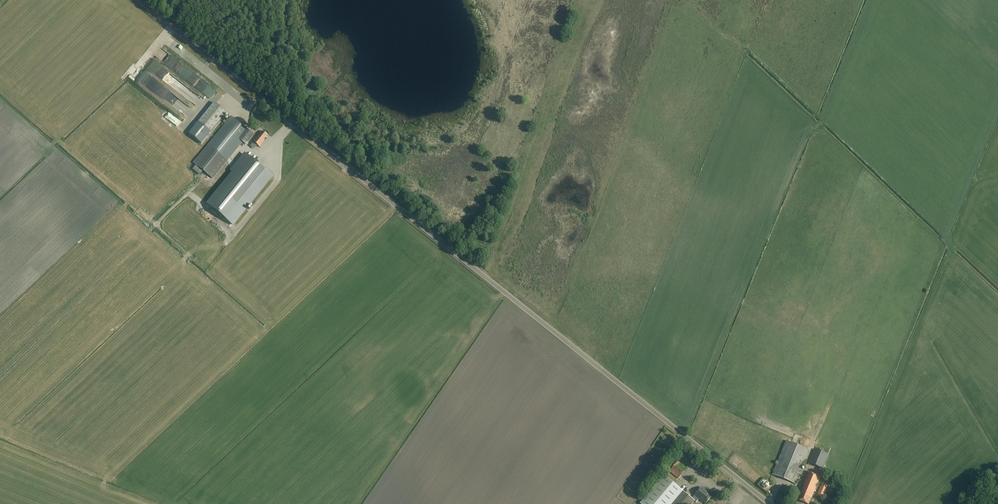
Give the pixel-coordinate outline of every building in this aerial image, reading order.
[(171,46),(185,57),(187,55),(189,56),(192,53),(176,40),(171,46)] [(186,77),(190,71),(165,52),(161,57),(170,64),(172,61),(175,63),(172,66),(186,77)] [(192,64),(205,74),(205,62),(202,66),(202,63),(204,61),(196,55),(193,55),(193,57),(191,60),(191,62),(194,62),(192,64)] [(157,60),(151,66),(161,76),(167,70),(157,60)] [(211,92),(206,88),(204,91),(214,98),(218,92),(213,89),(211,92)] [(214,103),(189,134),(201,144),(226,112),(214,103)] [(227,160),(242,142),(247,145),(254,135),(231,116),(194,162),(213,178),(227,160)] [(253,142),(259,147),(260,148),(263,143),(262,142),(268,135),(262,131),(253,142)] [(272,177),(245,154),(230,172),(233,174),(207,204),(233,225),(272,177)] [(765,434),(760,450),(766,452),(771,435),(765,434)] [(775,458),(781,439),(775,437),(769,456),(775,458)] [(810,450),(787,441),(773,474),(797,484),(810,450)] [(829,455),(815,449),(809,463),(824,469),(829,455)] [(678,462),(670,472),(679,479),(687,470),(678,462)] [(799,495),(797,500),(807,503),(809,503),(820,477),(809,472),(799,495)] [(664,476),(641,503),(693,503),(695,501),(696,502),(699,499),(702,502),(703,501),(706,503),(711,497),(706,492),(706,491),(701,487),(692,498),(664,476)] [(767,489),(772,484),(767,480),(766,481),(762,477),(758,481),(759,483),(760,481),(767,489)] [(829,486),(822,484),(818,496),(824,499),(829,486)]
